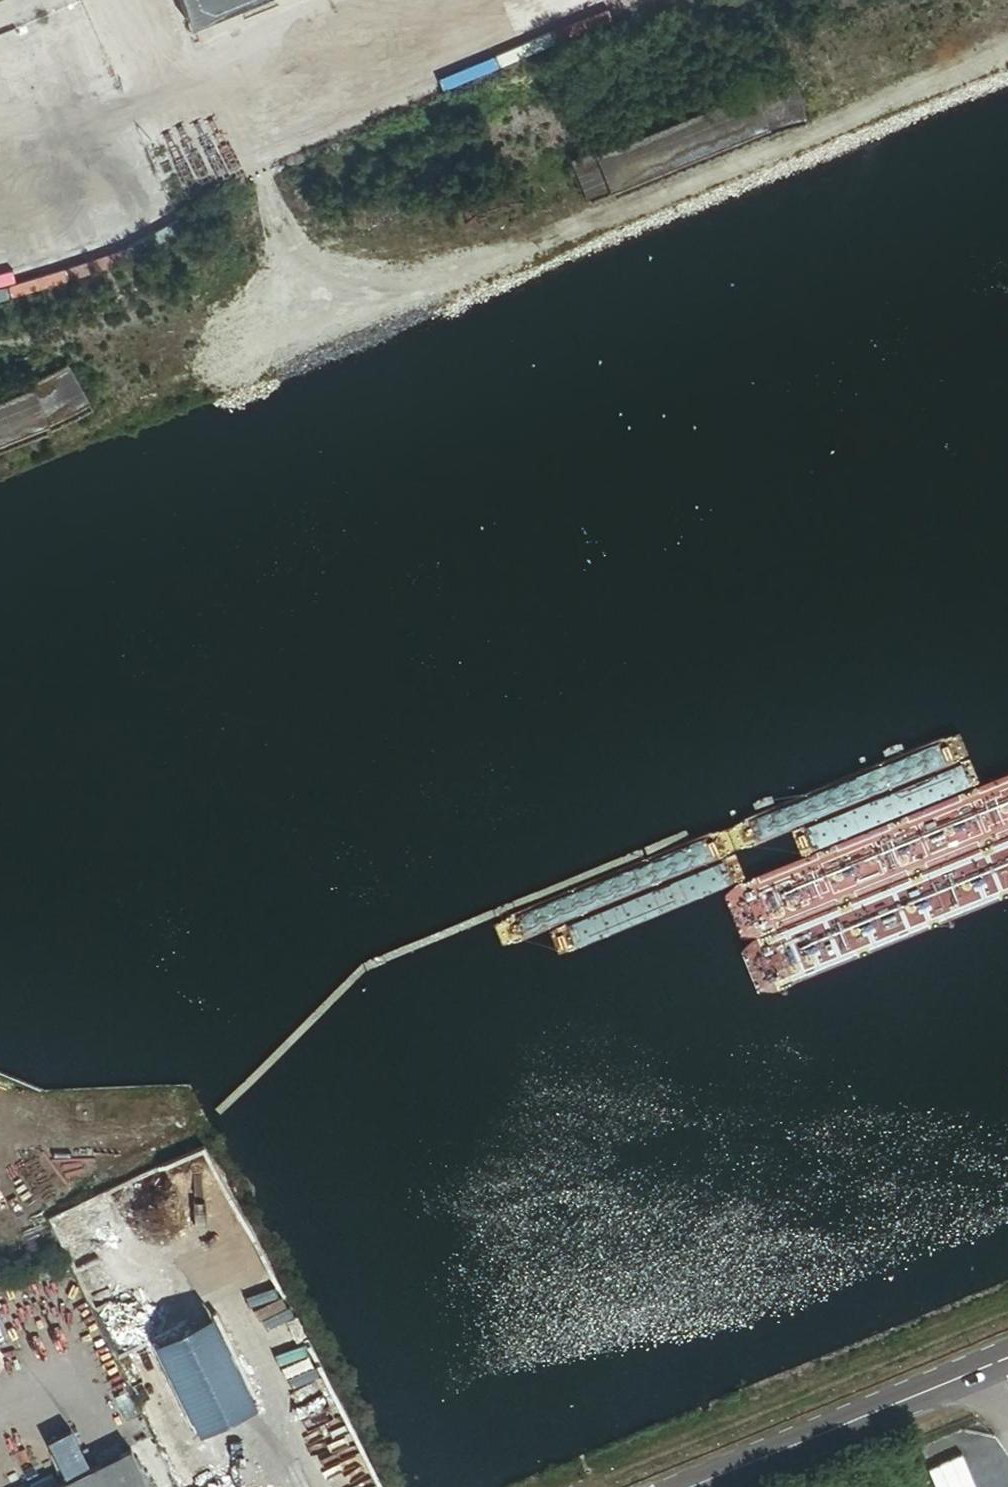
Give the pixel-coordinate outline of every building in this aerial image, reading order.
[(182,37),(273,0),(167,0),(182,37)] [(262,1406),(218,1316),(162,1343),(206,1434),(262,1406)] [(68,1486),(154,1486),(137,1453),(68,1486)]
